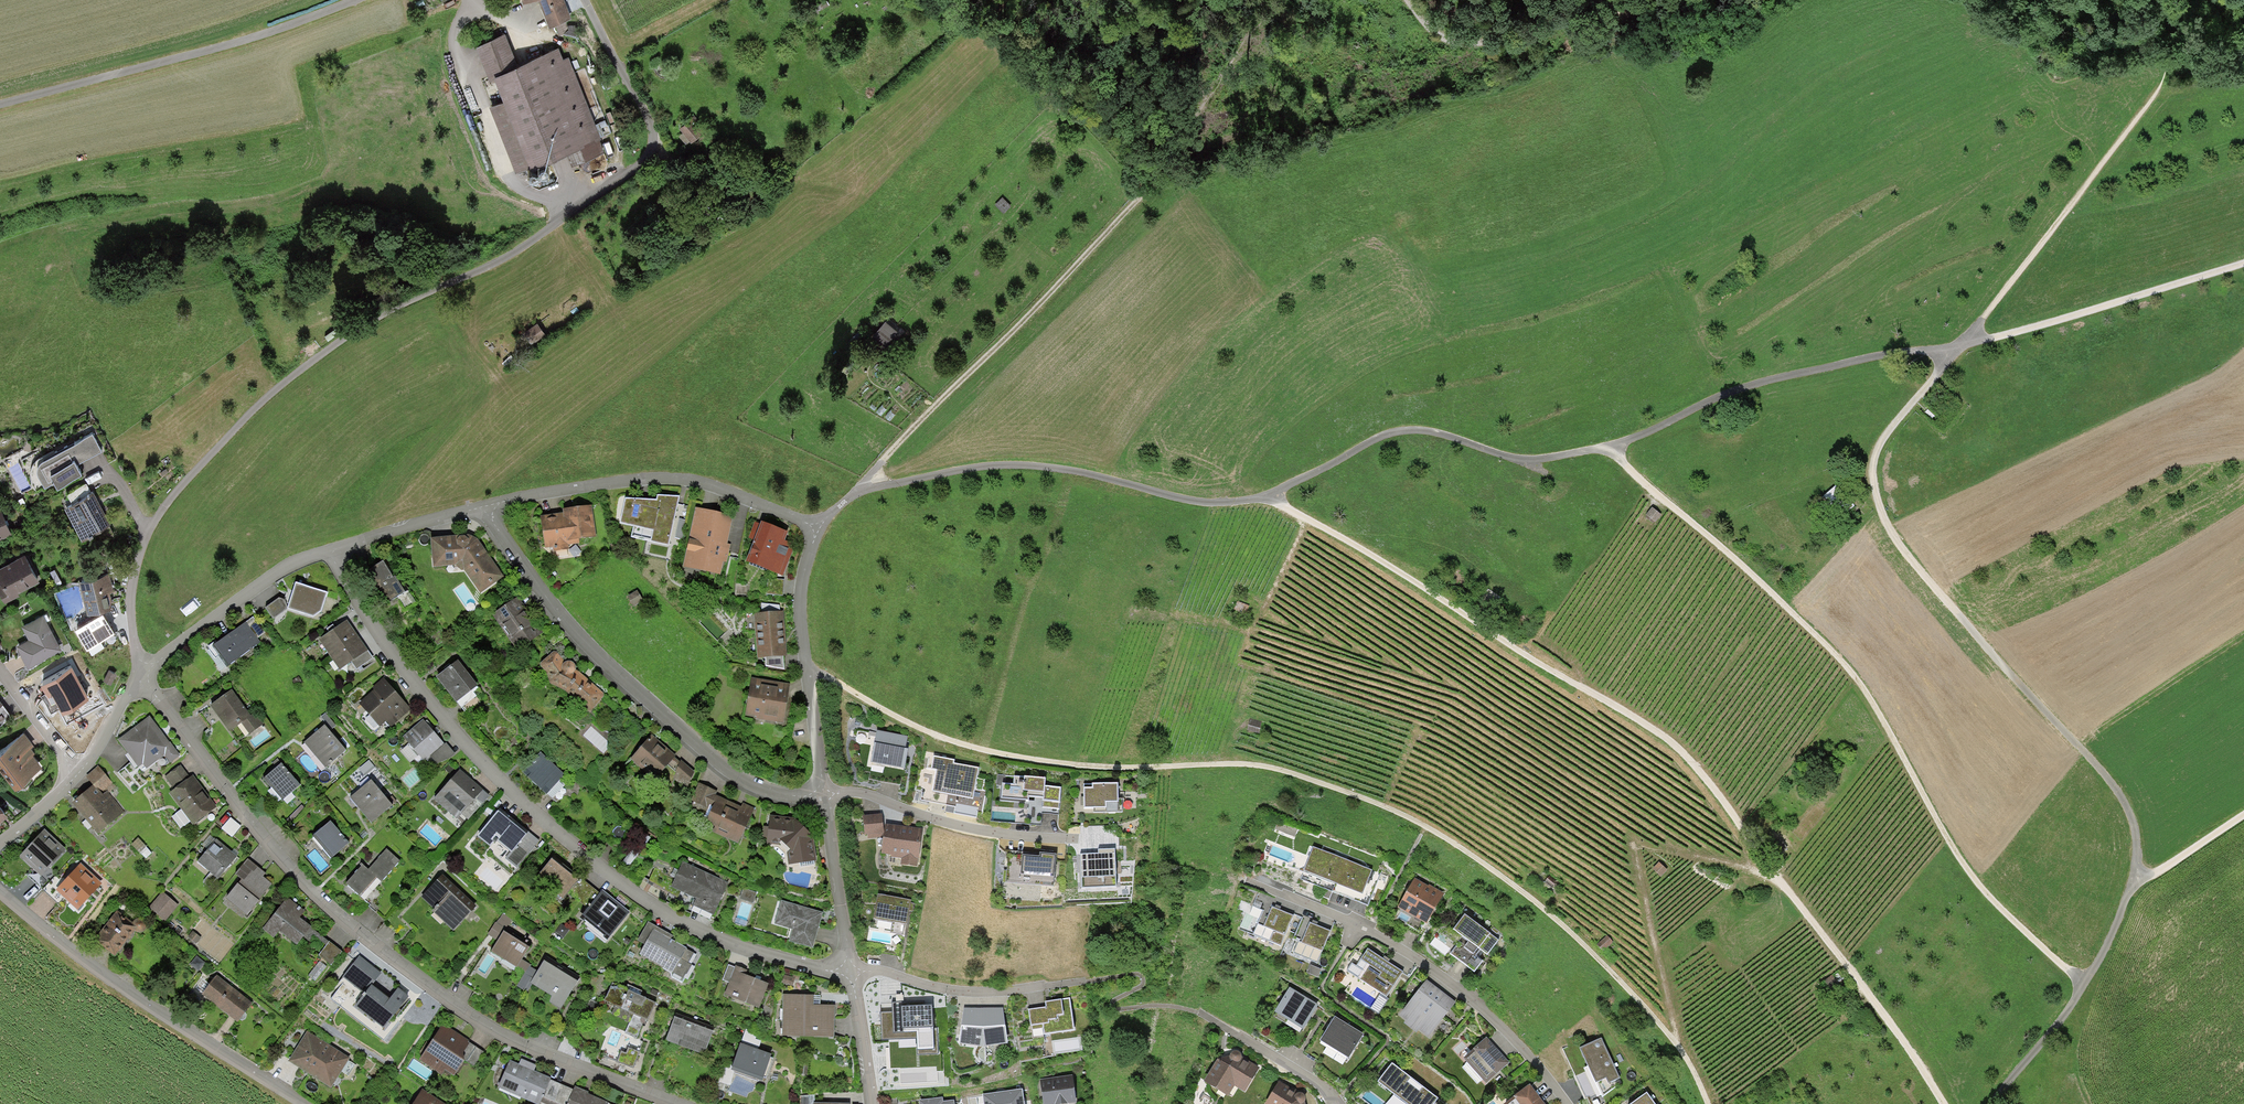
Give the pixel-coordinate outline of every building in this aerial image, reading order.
[(549,24),(571,16),(564,0),(540,0),(549,24)] [(505,31),(476,42),(490,75),(495,73),(494,70),(516,61),(505,31)] [(843,34),(833,42),(838,48),(848,40),(843,34)] [(494,70),(495,73),(505,97),(489,104),(516,170),(566,151),(572,164),(604,150),(600,139),(601,138),(569,55),(563,57),(559,45),(516,61),(494,70)] [(692,116),(679,126),(691,140),(704,130),(692,116)] [(1001,200),(996,206),(1003,213),(1008,207),(1001,200)] [(667,235),(653,244),(661,256),(675,248),(667,235)] [(894,329),(882,318),(868,332),(880,344),(894,329)] [(546,333),(537,321),(522,331),(531,343),(546,333)] [(41,459),(39,461),(38,463),(38,466),(37,468),(38,470),(45,485),(55,479),(58,484),(82,471),(78,463),(102,450),(92,432),(42,458),(41,459)] [(91,491),(86,482),(67,492),(72,501),(91,491)] [(1854,505),(1837,485),(1818,501),(1825,509),(1830,504),(1841,517),(1847,511),(1854,505)] [(72,501),(65,505),(82,537),(110,523),(93,490),(91,491),(72,501)] [(657,500),(625,498),(620,523),(634,525),(631,537),(668,545),(679,496),(658,495),(657,500)] [(12,532),(0,505),(0,537),(12,532)] [(563,512),(540,515),(545,549),(552,548),(553,552),(570,549),(570,545),(580,543),(579,538),(596,536),(591,505),(562,509),(563,512)] [(733,515),(696,507),(683,566),(720,574),(723,561),(726,562),(730,545),(727,544),(733,515)] [(1653,513),(1647,520),(1653,526),(1659,519),(1653,513)] [(749,553),(746,561),(783,575),(794,549),(791,543),(785,540),(788,531),(761,521),(752,543),(754,544),(750,554),(749,553)] [(430,538),(433,567),(455,565),(461,570),(464,570),(480,593),(504,576),(477,538),(467,534),(430,538)] [(0,566),(0,577),(3,583),(0,584),(0,592),(5,601),(18,594),(17,592),(38,580),(24,553),(0,566)] [(383,561),(367,571),(387,603),(405,592),(395,576),(393,577),(383,561)] [(79,578),(88,611),(113,605),(110,591),(114,590),(109,572),(79,578)] [(783,595),(784,580),(768,578),(767,593),(783,595)] [(314,617),(321,611),(328,593),(295,582),(289,602),(287,609),(314,617)] [(637,595),(628,600),(632,607),(641,603),(637,595)] [(518,597),(492,615),(513,645),(524,637),(527,642),(542,632),(518,597)] [(289,602),(279,598),(265,608),(273,619),(287,609),(289,602)] [(114,629),(102,609),(75,626),(87,645),(114,629)] [(757,658),(765,658),(783,656),(787,656),(784,611),(754,613),(757,658)] [(61,648),(43,614),(22,625),(29,638),(17,644),(28,665),(61,648)] [(368,651),(347,620),(318,639),(340,670),(352,662),(368,651)] [(217,643),(212,646),(219,656),(227,667),(260,643),(245,622),(217,643)] [(212,646),(217,643),(216,641),(207,647),(208,649),(215,659),(219,656),(212,646)] [(215,659),(208,649),(205,651),(220,671),(227,667),(219,656),(215,659)] [(591,711),(605,694),(575,667),(575,666),(575,665),(574,663),(573,663),(572,662),(571,661),(569,661),(557,649),(541,662),(541,666),(546,671),(550,683),(563,690),(578,703),(578,706),(585,712),(591,711)] [(357,669),(373,658),(368,651),(352,662),(357,669)] [(784,669),(783,656),(765,658),(766,666),(784,669)] [(458,660),(436,676),(456,702),(457,702),(477,686),(478,685),(458,660)] [(57,699),(63,709),(88,694),(72,664),(42,680),(47,691),(47,692),(52,701),(57,699)] [(109,669),(104,679),(110,683),(116,672),(109,669)] [(391,727),(411,709),(383,678),(372,688),(373,689),(358,703),(380,727),(386,722),(391,727)] [(790,684),(751,678),(745,714),(756,716),(756,719),(783,723),(790,684)] [(457,702),(461,707),(476,696),(474,692),(478,688),(477,686),(457,702)] [(251,715),(232,689),(210,706),(229,732),(241,723),(250,734),(264,724),(255,711),(251,715)] [(11,714),(3,703),(0,706),(0,721),(11,714)] [(150,716),(118,740),(138,767),(139,766),(143,772),(165,755),(171,763),(181,755),(150,716)] [(423,719),(403,737),(424,762),(430,756),(444,744),(437,735),(425,722),(423,719)] [(425,722),(437,735),(440,732),(437,728),(434,730),(427,721),(425,722)] [(1263,726),(1251,723),(1249,731),(1261,735),(1263,726)] [(325,725),(304,743),(315,755),(325,768),(346,750),(325,725)] [(909,736),(877,730),(871,764),(903,770),(909,736)] [(15,786),(42,765),(33,753),(35,751),(31,746),(34,744),(24,731),(0,750),(0,767),(15,786)] [(652,734),(631,758),(654,779),(664,783),(671,785),(673,781),(676,772),(675,771),(668,765),(675,757),(676,756),(652,734)] [(455,754),(446,742),(444,744),(430,756),(437,764),(450,758),(455,754)] [(546,795),(548,794),(560,780),(565,775),(541,752),(522,772),(546,795)] [(325,768),(315,755),(311,758),(321,771),(325,768)] [(680,761),(675,757),(668,765),(675,771),(680,761)] [(695,772),(681,760),(680,761),(675,771),(676,772),(673,781),(685,792),(695,772)] [(980,767),(945,761),(944,771),(937,770),(933,792),(975,800),(980,767)] [(281,763),(263,778),(282,801),(300,786),(281,763)] [(164,777),(173,790),(190,777),(181,764),(164,777)] [(107,791),(109,793),(116,787),(98,766),(85,776),(93,785),(96,789),(97,787),(103,794),(107,791)] [(461,770),(434,798),(457,819),(462,813),(468,819),(489,796),(461,770)] [(193,775),(190,777),(173,790),(168,793),(181,809),(190,822),(192,825),(196,822),(197,823),(217,807),(193,775)] [(1001,807),(991,806),(990,820),(1042,825),(1043,813),(1060,815),(1062,788),(1047,786),(1048,779),(1017,776),(1016,787),(1003,786),(1001,807)] [(371,779),(352,795),(372,819),(391,803),(371,779)] [(565,785),(560,780),(548,794),(552,798),(565,785)] [(693,801),(690,809),(692,810),(708,817),(707,819),(705,822),(715,826),(712,832),(738,844),(750,819),(749,819),(754,808),(743,803),(741,807),(715,795),(717,791),(699,783),(691,800),(693,801)] [(1084,784),(1084,808),(1105,808),(1105,802),(1118,802),(1118,784),(1084,784)] [(93,785),(70,803),(98,834),(125,812),(109,793),(107,791),(103,794),(97,787),(96,789),(93,785)] [(8,813),(0,803),(0,820),(8,813)] [(506,859),(529,832),(529,831),(500,808),(476,836),(477,837),(469,847),(481,857),(484,854),(511,876),(517,868),(506,859)] [(184,826),(190,822),(181,809),(176,813),(184,826)] [(691,812),(707,819),(708,817),(692,810),(691,812)] [(882,814),(863,816),(865,835),(868,834),(868,838),(884,837),(882,814)] [(789,865),(816,861),(813,835),(804,826),(796,819),(770,815),(768,827),(764,826),(762,837),(767,837),(767,843),(780,845),(786,851),(789,865)] [(236,825),(226,817),(217,827),(227,836),(236,825)] [(330,821),(313,835),(331,858),(349,843),(330,821)] [(917,867),(923,828),(886,823),(882,854),(891,855),(891,857),(902,858),(901,865),(917,867)] [(1294,841),(1298,832),(1278,824),(1274,833),(1294,841)] [(65,849),(45,829),(20,856),(41,875),(65,849)] [(517,868),(539,840),(529,832),(506,859),(517,868)] [(651,838),(645,834),(624,861),(630,865),(651,838)] [(203,845),(208,849),(216,840),(211,836),(203,845)] [(218,879),(237,856),(216,839),(216,840),(208,849),(197,862),(218,879)] [(1785,850),(1778,842),(1768,852),(1776,860),(1785,850)] [(1371,871),(1312,847),(1302,869),(1361,892),(1371,871)] [(363,864),(346,883),(359,895),(375,877),(381,882),(400,861),(386,848),(368,869),(363,864)] [(1097,854),(1081,855),(1082,887),(1116,885),(1114,850),(1103,850),(1097,850),(1097,854)] [(1056,855),(1006,851),(1005,857),(1008,858),(1005,882),(1053,887),(1056,855)] [(226,899),(247,916),(272,884),(263,877),(266,874),(248,859),(235,874),(241,879),(226,899)] [(578,880),(552,859),(536,877),(563,899),(568,892),(578,880)] [(693,905),(715,915),(730,882),(682,861),(670,887),(696,899),(693,905)] [(102,883),(81,863),(56,890),(77,910),(102,883)] [(1666,873),(1660,867),(1655,873),(1661,879),(1666,873)] [(443,875),(422,897),(434,909),(432,911),(453,931),(477,906),(443,875)] [(581,876),(578,880),(568,892),(578,900),(591,884),(581,876)] [(365,900),(381,882),(375,877),(359,895),(365,900)] [(1425,924),(1441,895),(1415,879),(1398,908),(1425,924)] [(600,893),(591,884),(578,900),(588,908),(600,893)] [(757,893),(743,888),(739,899),(753,904),(757,893)] [(603,937),(607,940),(630,912),(602,890),(600,893),(588,908),(580,918),(585,922),(586,921),(604,935),(603,937)] [(179,905),(163,891),(148,908),(165,922),(179,905)] [(911,901),(878,895),(873,920),(891,923),(889,934),(904,937),(911,901)] [(288,898),(263,929),(273,937),(279,930),(296,944),(311,927),(298,916),(303,910),(288,898)] [(823,912),(781,900),(775,925),(792,929),(789,941),(813,948),(823,912)] [(1291,913),(1266,904),(1255,936),(1280,944),(1291,913)] [(133,922),(133,923),(131,921),(119,911),(94,940),(115,956),(133,933),(135,931),(136,932),(137,932),(138,933),(139,932),(141,932),(142,932),(143,931),(144,931),(145,929),(146,929),(147,927),(147,926),(147,925),(146,924),(146,923),(146,922),(145,921),(144,920),(143,919),(142,918),(140,918),(139,918),(137,918),(135,919),(135,920),(134,921),(133,922)] [(496,922),(488,934),(497,941),(490,951),(516,967),(517,966),(521,959),(532,944),(509,928),(514,920),(503,913),(496,922)] [(1489,958),(1499,943),(1462,918),(1452,933),(1489,958)] [(1329,930),(1306,919),(1292,950),(1314,961),(1329,930)] [(605,943),(607,940),(603,937),(604,935),(586,921),(585,922),(583,924),(605,943)] [(655,926),(648,922),(638,941),(645,944),(653,929),(655,926)] [(653,929),(671,939),(673,936),(655,926),(653,929)] [(671,939),(653,929),(645,944),(639,954),(670,971),(683,978),(685,975),(686,975),(692,965),(688,963),(694,953),(687,949),(687,948),(671,939)] [(202,938),(194,931),(188,937),(196,944),(202,938)] [(1611,945),(1605,939),(1597,948),(1603,954),(1611,945)] [(329,942),(319,955),(330,964),(341,951),(329,942)] [(1401,973),(1365,949),(1359,956),(1363,959),(1353,974),(1386,996),(1401,973)] [(364,994),(355,1005),(383,1028),(408,997),(399,989),(390,1000),(371,985),(380,973),(359,956),(343,977),(364,994)] [(530,965),(521,959),(517,966),(525,972),(529,966),(530,965)] [(579,981),(544,960),(537,971),(530,983),(532,984),(551,996),(548,1002),(561,1010),(579,981)] [(326,966),(320,961),(308,976),(315,981),(326,966)] [(723,980),(729,982),(735,967),(729,964),(723,980)] [(724,994),(759,1008),(769,983),(760,980),(755,978),(746,974),(747,970),(736,965),(735,967),(729,982),(724,994)] [(537,971),(529,966),(525,972),(516,987),(527,993),(532,984),(530,983),(537,971)] [(683,978),(670,971),(671,977),(682,983),(686,975),(685,975),(683,978)] [(216,975),(202,994),(237,1022),(239,1019),(244,1013),(252,1003),(216,975)] [(795,978),(785,975),(782,983),(793,986),(795,978)] [(1838,986),(1832,979),(1823,986),(1829,992),(1838,986)] [(1453,1005),(1424,981),(1397,1014),(1427,1036),(1453,1005)] [(648,1021),(656,1003),(625,989),(610,989),(604,1000),(615,1006),(611,1014),(629,1022),(625,1033),(637,1039),(643,1025),(645,1026),(647,1020),(648,1021)] [(781,1036),(834,1037),(834,1005),(820,1004),(814,1004),(814,996),(814,995),(783,994),(781,1036)] [(1305,1030),(1316,1009),(1287,994),(1276,1014),(1305,1030)] [(1074,1031),(1070,999),(1045,1002),(1045,1009),(1029,1011),(1031,1026),(1043,1024),(1044,1034),(1074,1031)] [(892,1012),(880,1012),(881,1040),(916,1039),(916,1051),(933,1050),(931,1007),(924,1007),(924,1002),(891,1003),(892,1012)] [(1008,1045),(1003,1007),(965,1007),(959,1044),(983,1050),(1008,1045)] [(712,1031),(675,1017),(666,1040),(703,1055),(712,1031)] [(1349,1060),(1362,1039),(1334,1021),(1321,1042),(1349,1060)] [(467,1061),(477,1047),(443,1024),(419,1059),(442,1074),(445,1069),(454,1076),(464,1060),(467,1061)] [(758,1033),(746,1029),(741,1043),(758,1049),(761,1041),(756,1039),(758,1033)] [(307,1031),(288,1061),(331,1088),(342,1071),(348,1060),(350,1058),(307,1031)] [(1601,1037),(1579,1047),(1593,1079),(1604,1075),(1608,1083),(1619,1078),(1601,1037)] [(1506,1061),(1485,1038),(1464,1055),(1484,1079),(1506,1061)] [(770,1057),(772,1055),(758,1049),(741,1043),(731,1070),(734,1071),(734,1072),(758,1081),(758,1080),(762,1081),(763,1077),(770,1057)] [(484,1052),(477,1047),(467,1061),(474,1066),(484,1052)] [(626,1054),(621,1052),(618,1062),(633,1067),(638,1054),(639,1052),(628,1048),(626,1054)] [(1244,1091),(1258,1070),(1235,1054),(1220,1059),(1207,1082),(1224,1092),(1230,1082),(1244,1091)] [(773,1058),(770,1057),(763,1077),(766,1078),(773,1058)] [(355,1065),(348,1060),(342,1071),(349,1076),(355,1065)] [(510,1060),(498,1087),(537,1103),(539,1103),(540,1102),(550,1079),(551,1078),(510,1060)] [(1376,1079),(1406,1103),(1432,1103),(1436,1099),(1389,1062),(1376,1079)] [(1039,1081),(1041,1103),(1075,1103),(1073,1078),(1039,1081)] [(540,1102),(544,1103),(553,1103),(562,1084),(550,1079),(540,1102)] [(1264,1103),(1265,1103),(1302,1103),(1300,1094),(1278,1081),(1264,1103)] [(573,1089),(562,1084),(553,1103),(567,1103),(573,1089)] [(609,1102),(588,1093),(589,1092),(575,1086),(573,1089),(567,1103),(608,1103),(609,1102)] [(1508,1103),(1540,1103),(1527,1089),(1508,1103)] [(413,1103),(444,1103),(423,1090),(413,1103)] [(983,1095),(984,1103),(1025,1103),(1023,1090),(983,1095)] [(1631,1103),(1653,1103),(1646,1094),(1631,1103)]
